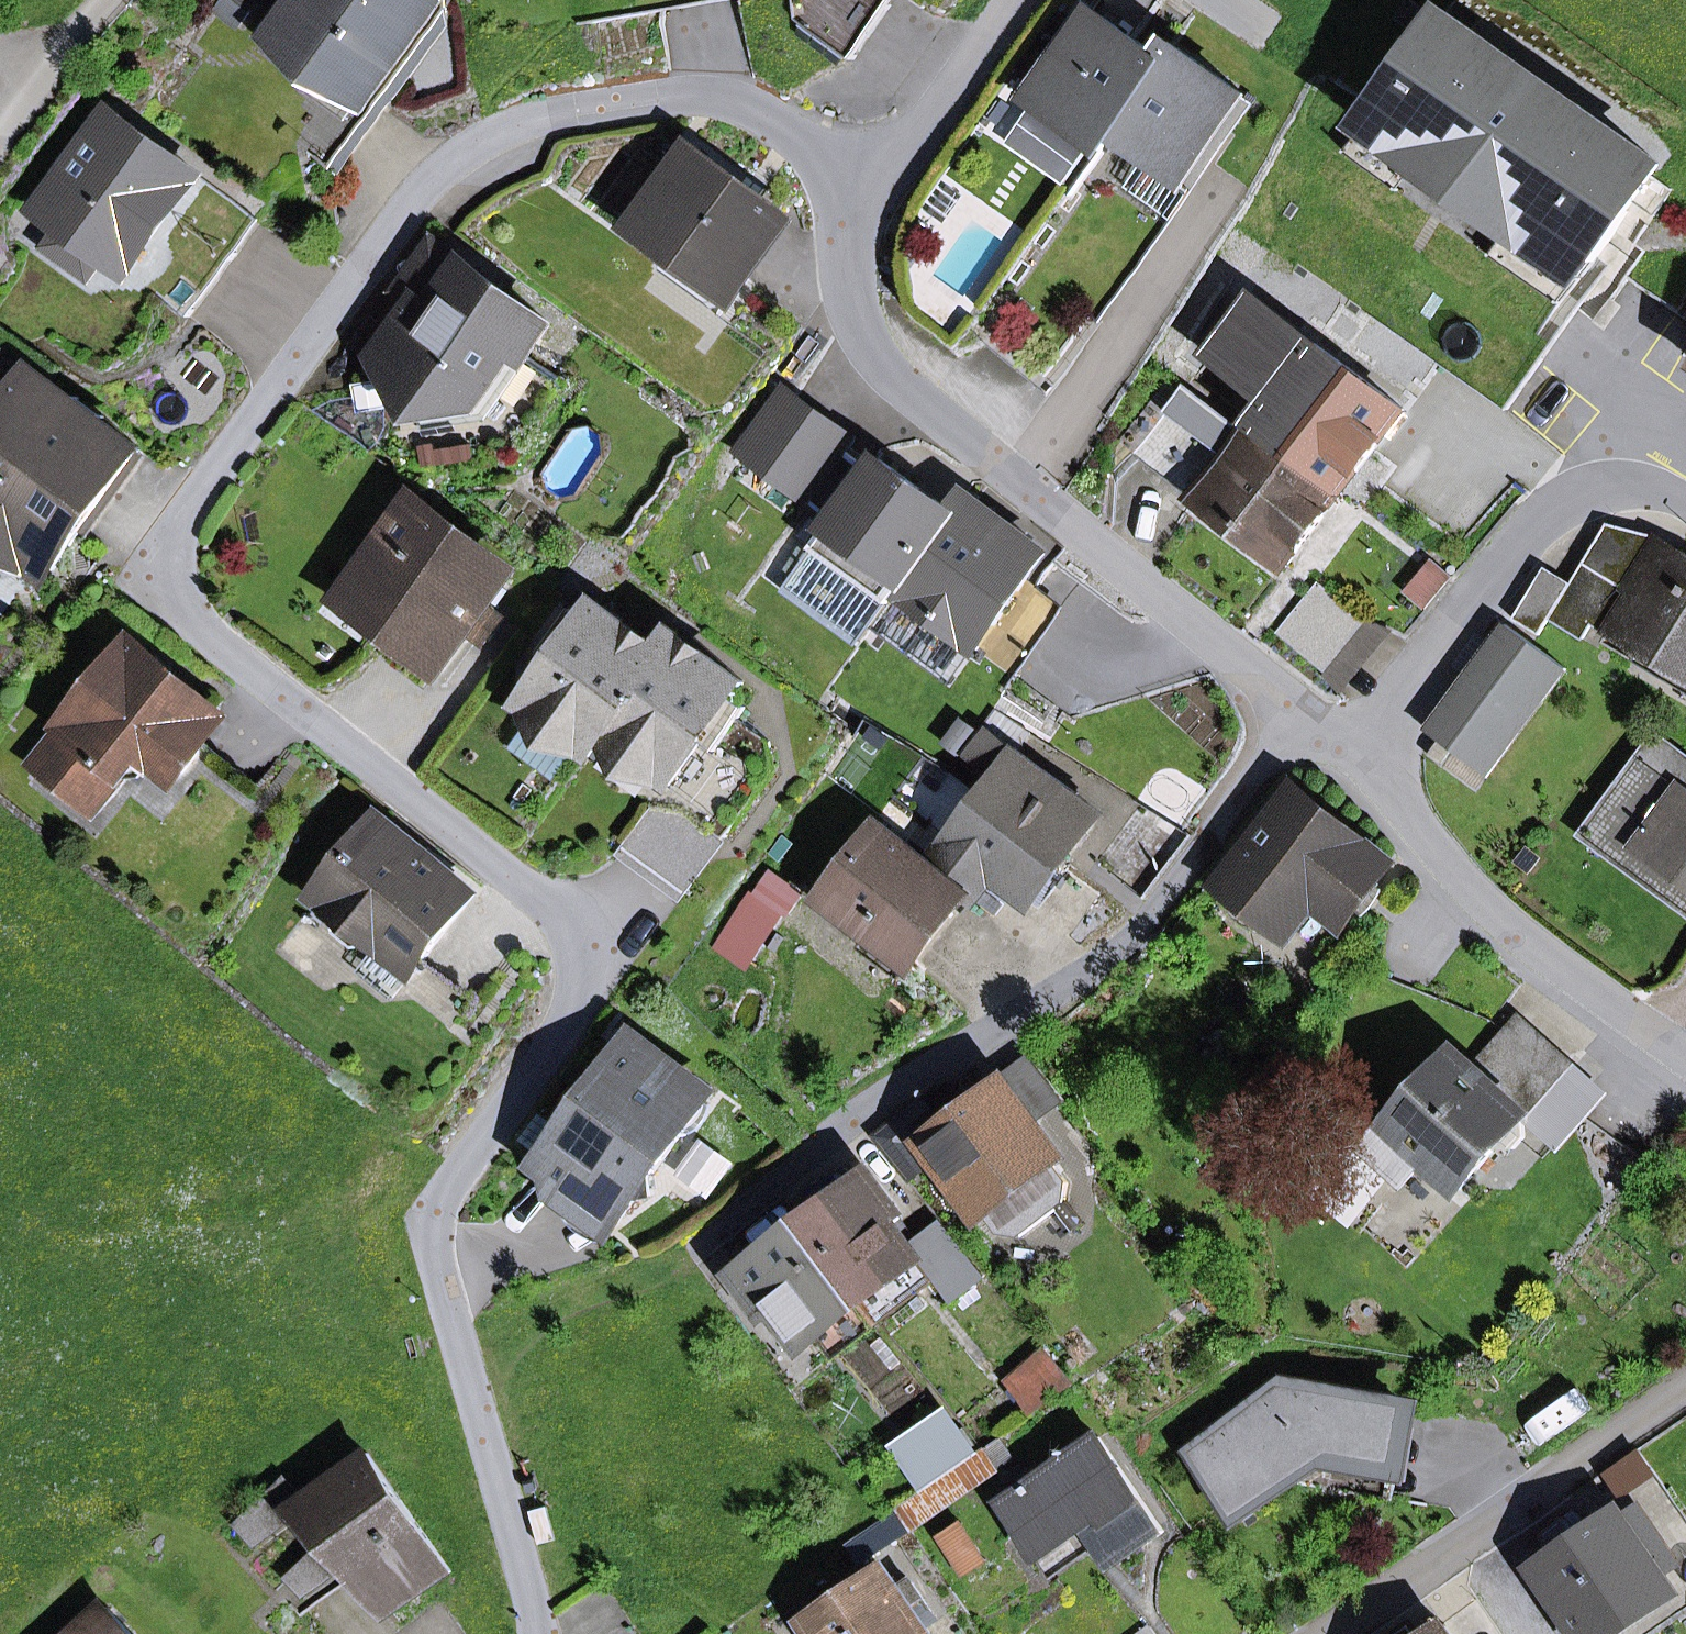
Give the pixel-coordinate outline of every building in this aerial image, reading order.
[(378,103),(370,96),(435,6),(444,12),(446,9),(435,0),(303,0),(294,12),(277,36),(301,53),(257,114),(331,168),(378,103)] [(294,12),(303,0),(277,0),(294,12)] [(579,25),(622,18),(730,0),(574,0),(579,25)] [(853,60),(896,0),(792,0),(796,20),(853,60)] [(1091,9),(1027,99),(1099,150),(1173,44),(1170,42),(1159,57),(1091,9)] [(1514,235),(1528,215),(1594,262),(1637,201),(1655,175),(1663,165),(1446,13),(1378,110),(1431,147),(1417,167),(1419,169),(1511,234),(1514,235)] [(1146,160),(1182,186),(1246,95),(1173,44),(1099,150),(1101,151),(1111,136),(1146,160)] [(1419,169),(1417,167),(1431,147),(1378,110),(1348,152),(1404,191),(1419,169)] [(112,113),(41,210),(58,223),(108,259),(188,317),(234,254),(198,227),(196,212),(214,187),(112,113)] [(691,149),(634,227),(658,245),(731,297),(732,298),(789,220),(691,149)] [(1173,221),(1192,193),(1182,186),(1146,160),(1127,188),(1173,221)] [(1675,189),(1655,175),(1637,201),(1657,215),(1675,189)] [(1565,304),(1594,262),(1528,215),(1514,235),(1511,234),(1496,256),(1565,304)] [(90,284),(108,259),(58,223),(41,248),(90,284)] [(397,291),(415,304),(451,253),(433,240),(397,291)] [(724,307),(731,297),(658,245),(662,271),(714,309),(724,307)] [(415,304),(374,360),(413,388),(416,416),(422,415),(475,406),(514,351),(525,359),(550,325),(451,253),(415,304)] [(1316,344),(1250,428),(1340,495),(1405,410),(1316,344)] [(425,430),(489,420),(530,362),(525,359),(514,351),(475,406),(422,415),(425,430)] [(35,572),(52,569),(140,450),(33,373),(0,419),(0,534),(11,541),(13,556),(35,572)] [(1184,389),(1139,451),(1201,496),(1246,434),(1184,389)] [(897,593),(954,513),(880,459),(871,472),(842,451),(851,439),(784,391),(741,451),(837,519),(815,549),(889,603),(897,593)] [(1198,500),(1285,567),(1340,495),(1250,428),(1246,434),(1201,496),(1198,500)] [(954,513),(897,593),(1010,674),(1057,609),(1034,592),(1056,561),(966,496),(954,513)] [(378,603),(381,623),(396,634),(383,651),(430,685),(510,574),(412,503),(354,583),(378,603)] [(1584,565),(1624,589),(1657,536),(1607,523),(1584,565)] [(13,556),(11,541),(0,534),(0,570),(2,572),(13,556)] [(1643,650),(1685,676),(1685,554),(1657,536),(1624,589),(1584,565),(1551,619),(1583,639),(1592,623),(1641,653),(1643,650)] [(1544,568),(1513,619),(1539,635),(1571,583),(1544,568)] [(1318,582),(1276,633),(1324,673),(1366,622),(1318,582)] [(344,597),(381,623),(378,603),(354,583),(344,597)] [(589,755),(663,652),(596,604),(585,619),(572,610),(540,653),(554,663),(522,707),(534,716),(579,748),(589,755)] [(1324,673),(1342,688),(1390,626),(1366,622),(1324,673)] [(1514,631),(1436,738),(1488,776),(1566,669),(1514,631)] [(732,698),(743,683),(676,635),(663,652),(589,755),(591,757),(604,739),(669,786),(731,831),(773,773),(768,742),(737,720),(746,708),(732,698)] [(167,775),(182,774),(220,726),(218,711),(132,642),(43,753),(45,768),(88,803),(103,801),(117,784),(115,765),(130,746),(167,775)] [(1018,750),(1029,735),(996,709),(984,725),(989,728),(1018,750)] [(557,779),(579,748),(534,716),(512,746),(557,779)] [(967,757),(996,778),(982,797),(1063,858),(1099,811),(1018,750),(989,728),(967,757)] [(1656,737),(1606,804),(1648,835),(1628,862),(1685,905),(1685,759),(1656,737)] [(1312,902),(1343,926),(1391,864),(1294,789),(1219,885),(1285,937),(1312,902)] [(997,876),(1030,901),(1063,858),(982,797),(929,866),(966,894),(977,902),(997,876)] [(1628,862),(1648,835),(1606,804),(1581,839),(1685,916),(1685,905),(1628,862)] [(356,948),(379,946),(413,973),(474,895),(380,820),(318,897),(333,910),(337,933),(356,948)] [(881,830),(825,903),(910,967),(966,894),(929,866),(881,830)] [(720,944),(741,958),(770,915),(775,918),(794,891),(769,873),(720,944)] [(392,999),(413,973),(379,946),(358,972),(392,999)] [(1520,1120),(1569,1066),(1516,1018),(1472,1068),(1455,1053),(1372,1149),(1407,1181),(1426,1160),(1460,1191),(1498,1148),(1515,1149),(1525,1138),(1520,1120)] [(553,1195),(574,1192),(618,1223),(636,1198),(654,1195),(651,1177),(711,1093),(632,1037),(539,1167),(549,1174),(553,1195)] [(1028,1130),(1064,1103),(1028,1055),(992,1082),(1000,1092),(1028,1130)] [(1520,1120),(1555,1152),(1604,1097),(1569,1066),(1520,1120)] [(1065,1202),(1068,1183),(1028,1130),(1000,1092),(977,1110),(968,1099),(952,1111),(961,1122),(934,1142),(1002,1232),(1021,1235),(1065,1202)] [(919,1100),(874,1136),(907,1178),(928,1162),(914,1144),(938,1125),(919,1100)] [(1345,1148),(1310,1192),(1347,1221),(1382,1178),(1345,1148)] [(900,1212),(871,1174),(804,1226),(863,1302),(875,1293),(918,1260),(907,1246),(889,1221),(900,1212)] [(618,1223),(574,1192),(576,1200),(566,1215),(592,1239),(604,1242),(618,1223)] [(940,1220),(907,1246),(918,1260),(933,1279),(950,1301),(983,1276),(940,1220)] [(775,1306),(806,1346),(818,1337),(856,1308),(863,1302),(804,1226),(735,1278),(763,1315),(775,1306)] [(875,1293),(890,1313),(933,1279),(918,1260),(875,1293)] [(818,1337),(835,1358),(873,1329),(856,1308),(818,1337)] [(1047,1354),(1006,1383),(1029,1415),(1072,1384),(1047,1354)] [(1399,1464),(1408,1407),(1328,1394),(1329,1389),(1288,1382),(1268,1396),(1272,1402),(1193,1455),(1238,1522),(1339,1454),(1340,1454),(1399,1464)] [(1130,1555),(1164,1532),(1099,1438),(1003,1504),(1046,1567),(1109,1524),(1130,1555)] [(1000,1439),(939,1482),(953,1502),(1014,1460),(1000,1439)] [(940,1441),(924,1454),(938,1471),(954,1458),(940,1441)] [(1606,1474),(1618,1492),(1650,1470),(1637,1452),(1606,1474)] [(254,1544),(242,1555),(290,1604),(335,1562),(345,1572),(389,1615),(451,1571),(368,1454),(304,1499),(289,1510),(254,1544)] [(1349,1493),(1393,1501),(1399,1464),(1340,1454),(1334,1491),(1349,1493)] [(285,1478),(237,1525),(254,1544),(289,1510),(304,1499),(285,1478)] [(911,1530),(953,1502),(939,1482),(897,1510),(911,1530)] [(911,1530),(897,1510),(849,1548),(861,1565),(911,1530)] [(1631,1539),(1617,1518),(1541,1570),(1565,1604),(1555,1611),(1570,1633),(1603,1633),(1667,1590),(1642,1554),(1655,1545),(1644,1528),(1631,1539)] [(1115,1565),(1130,1555),(1109,1524),(1046,1567),(1054,1579),(1102,1546),(1115,1565)] [(290,1604),(300,1615),(345,1572),(335,1562),(290,1604)] [(910,1608),(924,1599),(911,1581),(898,1590),(884,1570),(807,1623),(815,1633),(928,1633),(910,1608)] [(77,1633),(131,1633),(106,1607),(77,1633)] [(1443,1624),(1428,1633),(1449,1633),(1443,1624)] [(1411,1626),(1399,1633),(1416,1633),(1411,1626)]
